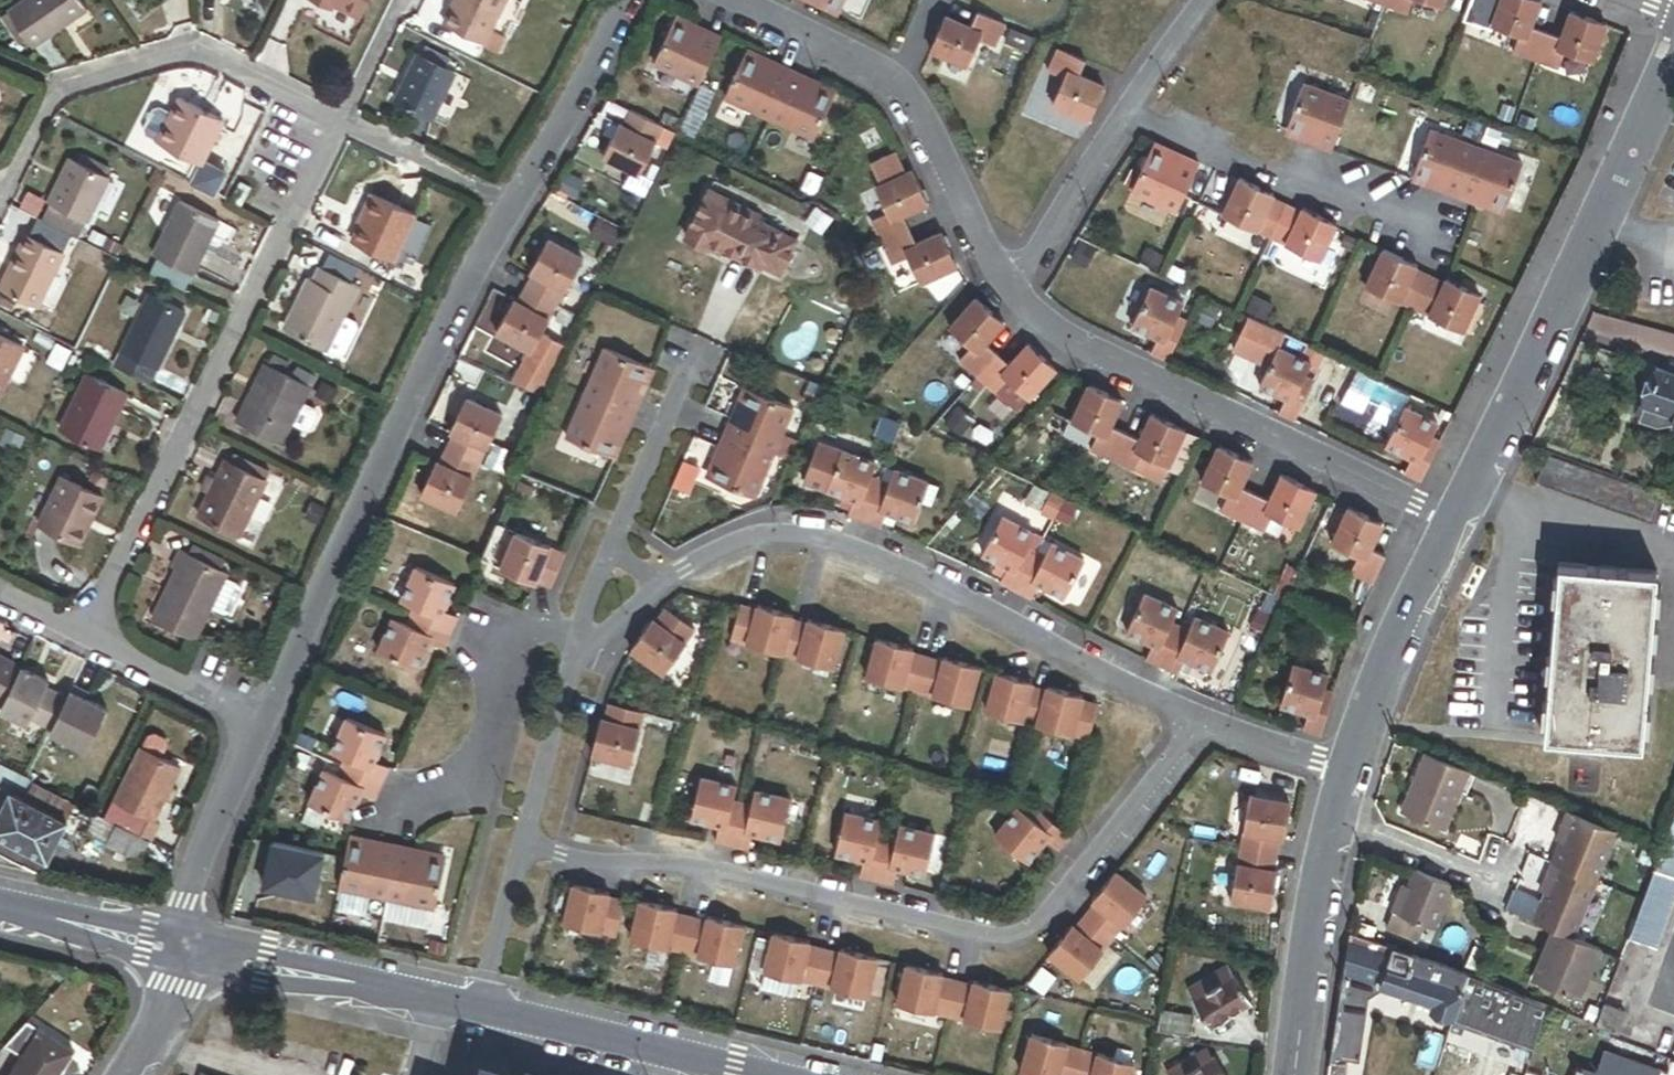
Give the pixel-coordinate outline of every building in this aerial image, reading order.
[(31,53),(86,15),(76,0),(25,0),(4,15),(25,44),(31,53)] [(372,0),(305,0),(305,2),(333,15),(334,13),(360,25),(372,0)] [(506,0),(450,0),(437,27),(484,49),(490,36),(502,42),(508,27),(514,30),(516,25),(511,22),(518,6),(506,1),(506,0)] [(795,1),(811,9),(813,4),(842,18),(850,0),(795,0),(795,1)] [(1360,4),(1382,12),(1387,0),(1361,0),(1360,4)] [(1443,0),(1387,0),(1382,12),(1405,20),(1411,3),(1438,13),(1443,0)] [(1537,6),(1520,0),(1500,0),(1489,32),(1517,41),(1510,59),(1533,67),(1543,38),(1528,32),(1537,6)] [(0,18),(0,27),(16,50),(25,44),(4,15),(0,18)] [(1589,68),(1603,30),(1568,17),(1559,43),(1543,38),(1533,67),(1555,75),(1562,58),(1589,68)] [(996,54),(1005,32),(978,19),(971,34),(946,23),(931,57),(968,73),(980,47),(996,54)] [(700,93),(722,45),(706,37),(705,41),(676,28),(655,72),(700,93)] [(412,56),(388,104),(443,131),(454,110),(460,113),(463,106),(458,103),(467,84),(453,77),(444,72),(448,62),(422,49),(417,58),(412,56)] [(1079,82),(1086,67),(1058,54),(1048,77),(1064,84),(1052,111),(1089,128),(1104,93),(1079,82)] [(770,126),(793,78),(777,70),(775,75),(747,61),(726,105),(770,126)] [(809,86),(793,78),(770,126),(814,147),(835,103),(807,90),(809,86)] [(1330,156),(1348,105),(1302,89),(1285,135),(1314,145),(1313,149),(1330,156)] [(176,98),(153,143),(203,168),(225,122),(176,98)] [(641,181),(665,134),(632,118),(624,134),(621,132),(606,164),(641,181)] [(1455,201),(1474,151),(1427,134),(1411,180),(1440,191),(1439,195),(1455,201)] [(1503,214),(1520,168),(1474,151),(1455,201),(1472,207),(1473,203),(1503,214)] [(106,178),(110,170),(80,155),(76,163),(66,158),(44,204),(48,206),(39,223),(69,237),(78,241),(86,224),(88,225),(110,180),(106,178)] [(1173,220),(1196,172),(1180,164),(1178,169),(1149,155),(1128,199),(1173,220)] [(928,209),(912,175),(876,192),(888,218),(872,226),(882,248),(910,235),(903,220),(928,209)] [(776,278),(802,226),(713,181),(683,240),(705,251),(708,245),(776,278)] [(239,183),(229,202),(240,208),(251,189),(239,183)] [(1267,246),(1283,213),(1269,206),(1270,203),(1237,187),(1219,224),(1267,246)] [(421,218),(372,194),(357,226),(359,227),(351,244),(398,266),(421,218)] [(150,256),(194,277),(221,223),(176,201),(150,256)] [(1315,269),(1333,232),(1300,216),(1298,220),(1283,213),(1267,246),(1315,269)] [(33,236),(63,250),(69,237),(39,223),(33,236)] [(22,235),(0,279),(0,292),(38,310),(65,256),(22,235)] [(942,238),(917,250),(910,235),(882,248),(892,269),(908,262),(920,288),(957,271),(942,238)] [(559,311),(586,263),(552,244),(534,277),(536,278),(527,294),(559,311)] [(1409,318),(1425,285),(1411,278),(1413,274),(1379,258),(1362,295),(1409,318)] [(357,287),(363,275),(335,261),(329,273),(357,287)] [(284,331),(332,355),(364,291),(357,287),(329,273),(321,269),(314,283),(309,280),(284,331)] [(1457,341),(1474,305),(1441,289),(1440,292),(1425,285),(1409,318),(1457,341)] [(1166,365),(1185,325),(1175,320),(1181,307),(1149,292),(1131,330),(1158,343),(1151,358),(1166,365)] [(532,360),(559,311),(527,294),(519,309),(516,308),(498,341),(532,360)] [(150,389),(187,314),(147,295),(117,355),(110,369),(150,389)] [(977,381),(997,358),(985,347),(1003,327),(976,302),(949,333),(970,352),(959,365),(977,381)] [(0,331),(0,398),(2,398),(28,345),(0,331)] [(88,338),(83,348),(109,361),(115,350),(88,338)] [(57,341),(47,361),(63,369),(74,349),(57,341)] [(1028,403),(1055,373),(1028,349),(1009,369),(997,358),(977,381),(994,397),(1006,384),(1028,403)] [(1293,424),(1311,384),(1302,380),(1308,366),(1276,351),(1258,390),(1284,402),(1277,417),(1293,424)] [(638,401),(650,372),(606,353),(587,397),(636,418),(642,403),(638,401)] [(270,368),(288,377),(293,366),(276,358),(270,368)] [(1637,362),(1631,376),(1638,423),(1673,435),(1673,377),(1637,362)] [(237,425),(286,449),(315,391),(288,377),(270,368),(266,366),(237,425)] [(58,428),(103,450),(131,393),(86,371),(58,428)] [(325,384),(316,399),(333,409),(342,394),(325,384)] [(1111,464),(1124,436),(1109,429),(1121,404),(1087,389),(1070,425),(1097,437),(1089,453),(1111,464)] [(774,457),(794,412),(749,393),(736,422),(732,420),(725,436),(774,457)] [(629,433),(636,418),(587,397),(568,442),(613,460),(625,431),(629,433)] [(481,469),(505,418),(469,402),(453,436),(456,437),(448,453),(481,469)] [(1419,483),(1438,443),(1429,439),(1435,426),(1402,410),(1383,448),(1410,461),(1403,476),(1419,483)] [(1124,436),(1111,464),(1133,474),(1140,458),(1167,470),(1184,434),(1151,418),(1139,443),(1124,436)] [(18,432),(10,447),(21,453),(29,438),(18,432)] [(755,502),(774,457),(725,436),(718,452),(723,454),(710,483),(755,502)] [(1240,523),(1253,497),(1238,490),(1250,465),(1217,449),(1200,485),(1226,498),(1219,513),(1240,523)] [(458,519),(481,469),(448,453),(441,469),(439,468),(423,503),(458,519)] [(864,525),(880,483),(870,479),(875,466),(841,453),(826,493),(853,503),(848,518),(864,525)] [(274,475),(237,457),(233,465),(270,483),(274,475)] [(233,465),(226,461),(214,485),(209,495),(197,519),(244,542),(272,484),(270,483),(233,465)] [(914,526),(929,486),(895,473),(890,487),(880,483),(864,525),(881,531),(886,515),(914,526)] [(63,477),(38,529),(84,551),(109,499),(63,477)] [(1296,531),(1313,494),(1279,479),(1268,504),(1253,497),(1240,523),(1262,534),(1269,518),(1296,531)] [(209,495),(214,485),(206,482),(202,491),(209,495)] [(1368,550),(1379,525),(1346,510),(1329,546),(1356,558),(1348,574),(1371,584),(1383,557),(1368,550)] [(1026,549),(1033,536),(1001,519),(981,556),(1006,570),(999,585),(1014,593),(1035,554),(1026,549)] [(552,590),(567,555),(519,534),(503,572),(536,586),(537,584),(552,590)] [(1063,601),(1083,563),(1052,546),(1045,559),(1035,554),(1014,593),(1029,601),(1037,587),(1063,601)] [(196,548),(191,557),(225,573),(230,564),(196,548)] [(153,622),(200,645),(233,577),(225,573),(191,557),(182,552),(173,571),(177,573),(153,622)] [(1655,575),(1558,567),(1545,740),(1641,748),(1655,575)] [(460,621),(444,614),(456,587),(417,570),(403,603),(417,609),(412,619),(453,637),(460,621)] [(1168,624),(1174,610),(1142,595),(1124,634),(1151,646),(1144,661),(1160,669),(1178,628),(1168,624)] [(783,654),(793,619),(793,616),(758,606),(757,609),(742,604),(732,639),(783,654)] [(664,679),(695,636),(666,614),(656,628),(653,626),(631,656),(664,679)] [(445,653),(453,637),(412,619),(408,629),(394,623),(379,655),(418,673),(430,646),(445,653)] [(834,668),(844,631),(809,621),(808,623),(793,619),(783,654),(834,668)] [(1209,673),(1227,634),(1194,619),(1188,633),(1178,628),(1160,669),(1176,676),(1183,661),(1209,673)] [(917,692),(927,657),(912,652),(912,650),(877,640),(867,677),(917,692)] [(968,706),(979,669),(944,659),(943,661),(927,657),(917,692),(968,706)] [(0,658),(0,707),(1,708),(19,670),(20,668),(0,658)] [(1318,735),(1331,693),(1322,690),(1326,677),(1290,666),(1278,706),(1306,715),(1302,731),(1318,735)] [(19,670),(1,708),(0,709),(0,717),(24,729),(26,725),(44,688),(47,683),(19,670)] [(1037,726),(1047,691),(1031,687),(1032,684),(997,674),(986,711),(1037,726)] [(47,735),(46,737),(83,755),(105,712),(84,701),(87,695),(70,687),(65,698),(47,735)] [(47,735),(65,698),(44,688),(26,725),(47,735)] [(1088,740),(1098,705),(1082,701),(1083,698),(1048,688),(1047,691),(1037,726),(1088,740)] [(630,772),(644,719),(609,710),(605,726),(602,725),(592,761),(630,772)] [(385,786),(392,770),(377,763),(389,737),(350,719),(335,752),(349,758),(344,768),(385,786)] [(142,750),(116,803),(160,825),(186,772),(142,750)] [(1399,812),(1447,832),(1472,772),(1424,752),(1399,812)] [(378,802),(385,786),(344,768),(340,777),(326,771),(312,804),(350,821),(362,795),(378,802)] [(72,806),(0,770),(0,790),(64,823),(72,806)] [(732,847),(743,805),(734,803),(738,788),(701,779),(691,820),(720,827),(716,843),(732,847)] [(0,790),(0,842),(43,865),(65,823),(64,823),(0,790)] [(781,842),(791,801),(755,792),(751,807),(743,805),(732,847),(749,851),(753,835),(781,842)] [(1278,856),(1281,840),(1284,841),(1292,804),(1252,796),(1242,849),(1278,856)] [(160,825),(116,803),(106,822),(118,827),(154,845),(155,846),(164,828),(160,825)] [(1068,838),(1034,810),(1028,818),(1016,808),(993,838),(1026,864),(1044,841),(1057,851),(1068,838)] [(1590,910),(1618,838),(1620,833),(1567,812),(1556,841),(1559,843),(1539,893),(1546,895),(1535,923),(1590,945),(1602,915),(1590,910)] [(879,838),(882,823),(845,814),(836,855),(864,862),(860,878),(877,882),(887,840),(879,838)] [(1627,940),(1655,950),(1673,900),(1673,816),(1627,940)] [(118,827),(107,850),(143,868),(154,845),(118,827)] [(925,877),(935,836),(899,827),(895,842),(887,840),(877,882),(893,886),(897,870),(925,877)] [(389,900),(400,847),(383,844),(382,848),(351,841),(341,890),(389,900)] [(43,865),(0,842),(0,856),(38,875),(43,865)] [(331,854),(275,842),(264,893),(320,905),(331,854)] [(437,910),(447,862),(417,856),(417,851),(400,847),(389,900),(437,910)] [(1271,908),(1278,872),(1275,871),(1278,856),(1242,849),(1232,901),(1271,908)] [(1455,885),(1414,868),(1407,885),(1401,883),(1390,911),(1437,931),(1455,885)] [(1112,940),(1145,899),(1114,874),(1090,903),(1092,905),(1082,917),(1112,940)] [(617,936),(625,901),(609,897),(610,895),(574,886),(565,923),(617,936)] [(683,953),(692,918),(676,914),(677,911),(641,902),(632,940),(683,953)] [(1078,982),(1112,940),(1082,917),(1073,929),(1070,928),(1047,957),(1078,982)] [(734,966),(744,928),(708,919),(707,922),(692,918),(683,953),(734,966)] [(815,986),(824,951),(808,947),(809,944),(773,935),(764,973),(815,986)] [(1602,957),(1550,935),(1531,982),(1583,1004),(1602,957)] [(1393,951),(1349,936),(1343,975),(1380,988),(1393,951)] [(866,998),(876,961),(840,952),(839,954),(824,951),(815,986),(866,998)] [(1467,977),(1393,951),(1380,988),(1385,989),(1429,1004),(1428,1011),(1433,1016),(1446,1021),(1454,1018),(1467,977)] [(947,1019),(956,984),(941,980),(941,977),(905,968),(896,1006),(947,1019)] [(1224,968),(1186,989),(1191,998),(1189,999),(1206,1028),(1249,1004),(1232,973),(1228,975),(1224,968)] [(1380,988),(1343,975),(1331,1059),(1356,1064),(1366,1002),(1385,989),(1380,988)] [(1454,1018),(1452,1022),(1533,1051),(1544,1010),(1467,977),(1454,1018)] [(998,1031),(1008,994),(972,985),(971,987),(956,984),(947,1019),(998,1031)] [(1595,1028),(1616,1035),(1624,1014),(1603,1007),(1595,1028)] [(1186,1037),(1188,1018),(1158,1014),(1156,1033),(1186,1037)] [(39,1031),(27,1023),(6,1047),(23,1058),(39,1031)] [(39,1031),(23,1058),(12,1074),(59,1074),(73,1053),(39,1031)] [(1080,1053),(1065,1049),(1029,1039),(1020,1074),(1024,1074),(1074,1074),(1080,1053)] [(1199,1052),(1194,1044),(1192,1046),(1191,1044),(1183,1048),(1178,1042),(1152,1060),(1163,1074),(1164,1074),(1168,1074),(1166,1072),(1199,1052)] [(1166,1072),(1168,1074),(1222,1074),(1210,1056),(1208,1057),(1204,1049),(1199,1052),(1166,1072)] [(1657,1071),(1603,1052),(1596,1074),(1656,1074),(1657,1071)] [(1131,1068),(1080,1053),(1074,1074),(1129,1074),(1131,1068)] [(1329,1074),(1343,1074),(1343,1070),(1330,1067),(1329,1074)]
